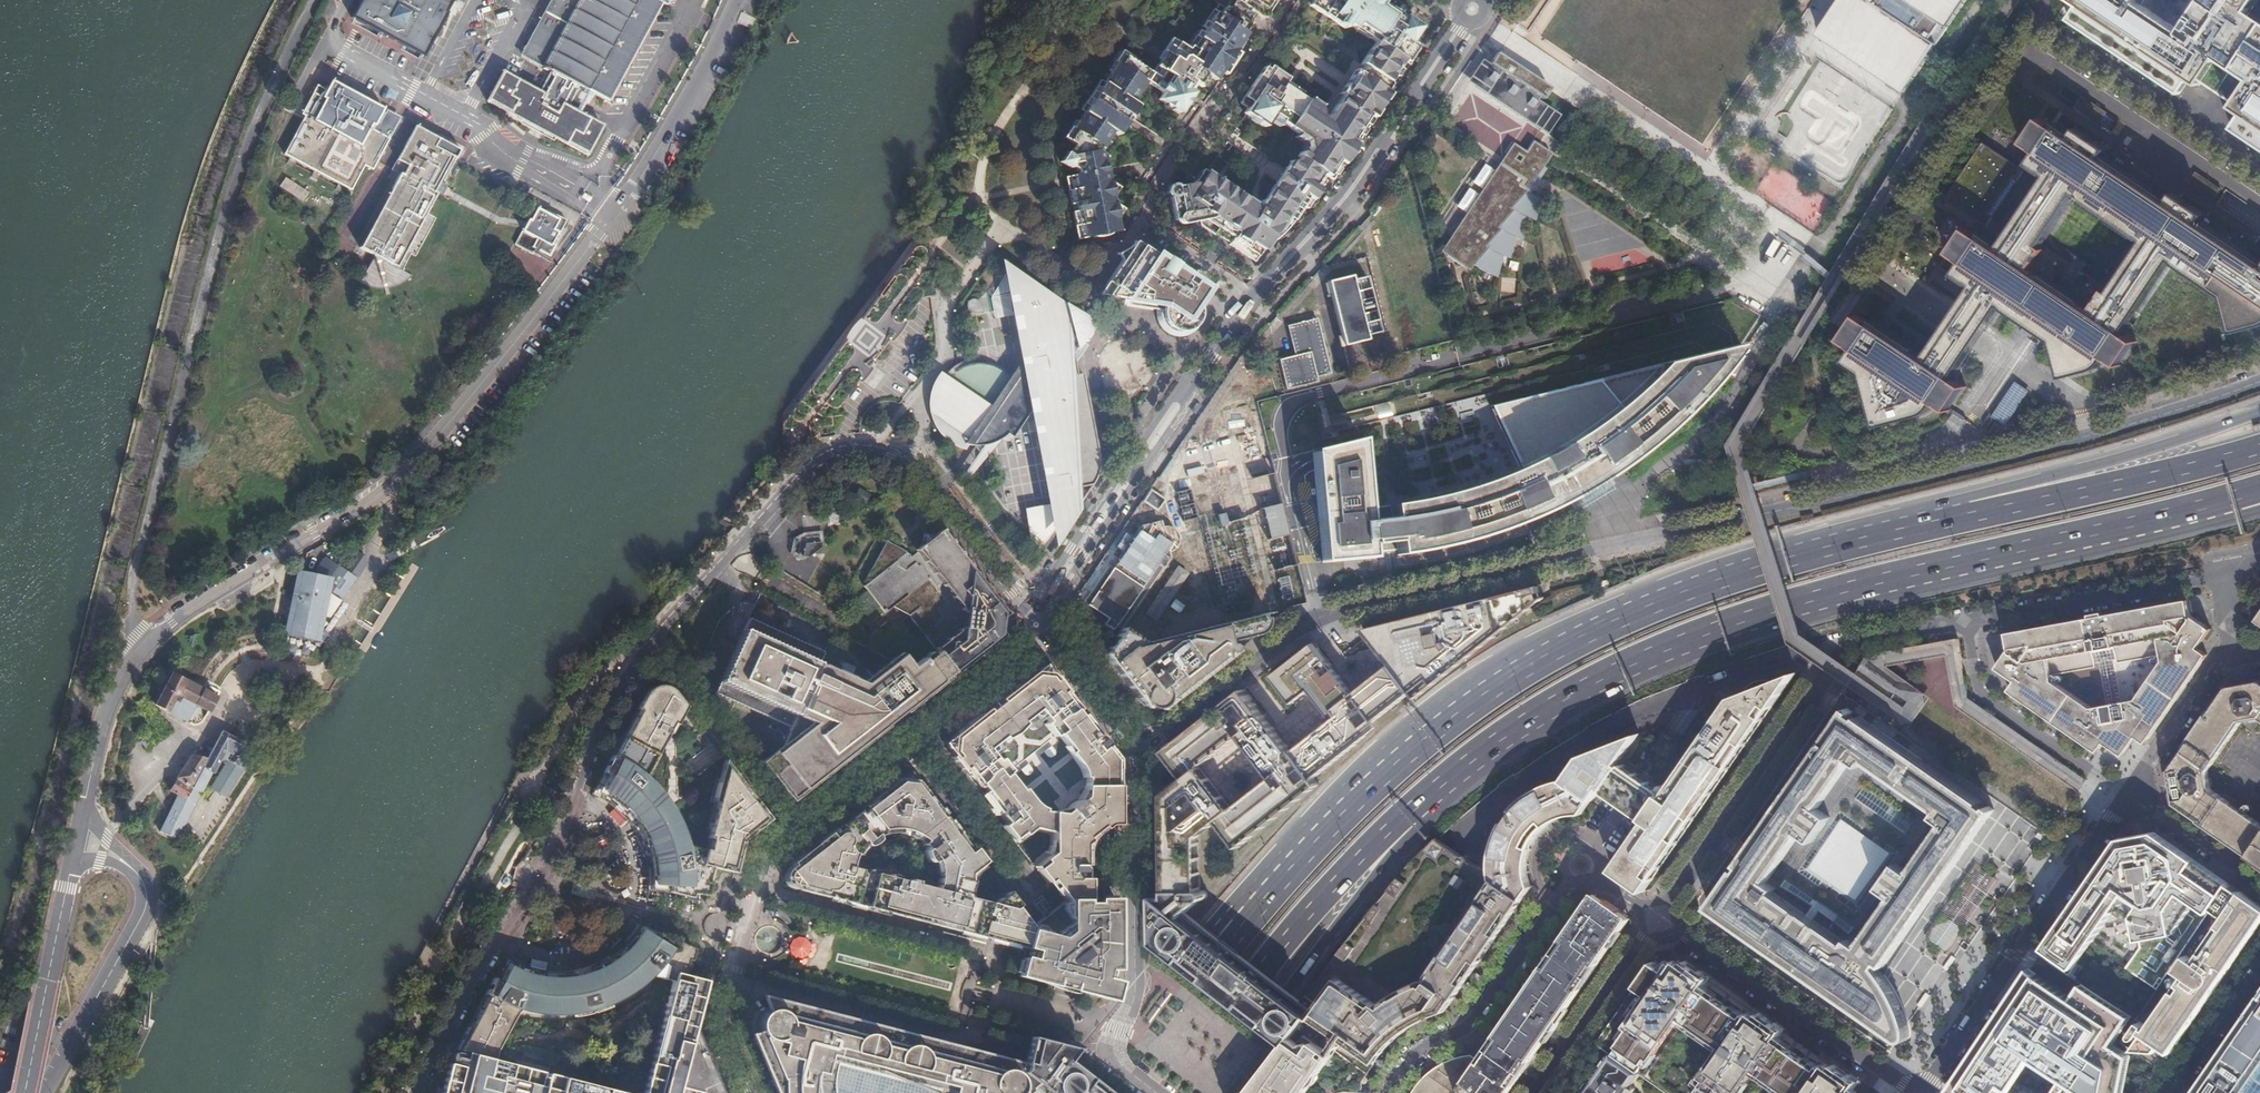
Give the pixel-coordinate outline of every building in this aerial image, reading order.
[(452,0),(359,0),(350,17),(422,55),(452,0)] [(523,56),(550,70),(538,91),(504,74),(488,104),(586,156),(602,125),(579,113),(588,94),(591,96),(592,93),(625,111),(677,15),(664,8),(669,0),(552,0),(523,56)] [(1225,7),(1249,24),(1252,19),(1255,14),(1234,0),(1230,0),(1228,3),(1225,7)] [(1255,14),(1257,16),(1268,0),(1234,0),(1255,14)] [(1364,67),(1387,82),(1398,66),(1401,68),(1416,46),(1409,41),(1419,27),(1379,0),(1313,0),(1310,5),(1345,28),(1348,24),(1375,42),(1360,64),(1364,67)] [(1906,92),(1940,41),(1952,23),(1968,0),(1840,0),(1818,33),(1819,34),(1819,35),(1904,92),(1905,91),(1906,92)] [(2084,8),(2076,20),(2178,89),(2187,76),(2200,85),(2202,82),(2218,93),(2259,31),(2259,18),(2250,11),(2258,0),(2194,0),(2175,27),(2143,5),(2146,0),(2072,0),(2084,8)] [(1249,24),(1225,7),(1220,14),(1217,12),(1199,38),(1196,36),(1188,49),(1178,43),(1174,48),(1170,45),(1155,68),(1151,73),(1146,82),(1162,93),(1158,99),(1174,111),(1178,114),(1180,111),(1182,107),(1189,106),(1188,99),(1191,94),(1193,91),(1205,73),(1215,80),(1220,72),(1221,72),(1225,66),(1229,69),(1235,60),(1231,56),(1246,34),(1244,32),(1249,24)] [(2218,93),(2235,104),(2232,108),(2246,117),(2238,129),(2259,144),(2259,31),(2218,93)] [(1550,88),(1497,53),(1489,64),(1491,65),(1476,87),(1540,130),(1553,110),(1537,100),(1539,97),(1543,100),(1550,88)] [(1084,224),(1087,238),(1121,231),(1114,196),(1119,187),(1111,182),(1108,182),(1104,162),(1107,156),(1098,150),(1100,146),(1102,147),(1112,131),(1118,135),(1138,105),(1132,102),(1146,82),(1151,73),(1127,57),(1121,65),(1117,63),(1067,139),(1075,144),(1069,154),(1073,157),(1069,164),(1076,168),(1080,188),(1073,189),(1080,225),(1084,224)] [(1215,178),(1207,173),(1202,170),(1193,183),(1177,186),(1176,185),(1174,185),(1171,185),(1168,186),(1167,188),(1166,191),(1166,192),(1166,194),(1167,195),(1170,197),(1174,220),(1189,217),(1195,222),(1199,221),(1200,225),(1214,235),(1219,228),(1234,238),(1229,245),(1255,262),(1276,230),(1279,232),(1288,218),(1292,220),(1301,206),(1311,191),(1323,173),(1333,180),(1382,105),(1390,94),(1385,91),(1390,84),(1387,82),(1364,67),(1359,73),(1351,85),(1343,96),(1342,96),(1329,115),(1322,117),(1320,109),(1283,85),(1288,78),(1276,69),(1267,63),(1240,103),(1247,108),(1244,113),(1251,118),(1252,117),(1258,121),(1258,122),(1265,127),(1274,114),(1282,120),(1281,122),(1308,140),(1310,150),(1303,161),(1299,158),(1295,164),(1290,161),(1283,172),(1276,182),(1264,201),(1262,201),(1257,207),(1221,183),(1220,177),(1215,178)] [(383,111),(333,84),(325,98),(315,93),(300,120),(305,123),(284,160),(342,192),(360,159),(368,164),(393,119),(382,113),(383,111)] [(1966,386),(1957,380),(1956,381),(1954,379),(1969,356),(1990,325),(2002,307),(2035,329),(2054,341),(2063,378),(2082,374),(2096,370),(2099,368),(2102,365),(2105,362),(2108,358),(2111,359),(2110,360),(2120,366),(2121,365),(2136,343),(2137,341),(2127,335),(2127,336),(2124,334),(2173,260),(2176,262),(2175,263),(2224,296),(2234,333),(2259,327),(2259,259),(2202,221),(2207,215),(2174,193),(2170,199),(2106,156),(2110,149),(2078,128),(2073,134),(2057,123),(2054,127),(2051,125),(2051,124),(2042,118),(2040,119),(2026,141),(2025,143),(2035,149),(2038,151),(2025,170),(1983,142),(1945,199),(1987,227),(1980,237),(1977,235),(1978,234),(1968,228),(1967,229),(1952,251),(1951,253),(1961,259),(1964,261),(1955,274),(1971,285),(1971,284),(1974,286),(1961,305),(1940,336),(1927,355),(1919,349),(1919,348),(1875,319),(1872,324),(1869,322),(1869,321),(1860,314),(1858,316),(1844,338),(1843,339),(1853,346),(1853,345),(1856,347),(1847,362),(1864,374),(1878,427),(1919,416),(1923,415),(1926,414),(1930,411),(1935,406),(1937,402),(1940,404),(1940,405),(1949,411),(1951,410),(1965,388),(1966,386)] [(457,149),(412,125),(388,170),(397,175),(357,248),(371,256),(363,270),(357,282),(363,287),(371,290),(380,290),(392,288),(402,284),(413,277),(400,271),(408,255),(413,259),(435,219),(424,213),(435,192),(431,190),(450,154),(453,155),(457,149)] [(1538,174),(1551,154),(1532,141),(1525,151),(1512,171),(1499,163),(1452,233),(1459,237),(1446,256),(1462,267),(1474,253),(1479,258),(1473,265),(1482,271),(1497,278),(1503,256),(1509,259),(1515,237),(1522,240),(1528,218),(1534,221),(1541,198),(1533,195),(1530,193),(1541,176),(1538,174)] [(1512,143),(1499,163),(1512,171),(1525,151),(1512,143)] [(564,221),(533,205),(512,244),(543,260),(564,221)] [(792,433),(795,435),(796,436),(799,438),(802,440),(806,441),(811,442),(820,441),(819,434),(822,430),(832,429),(832,419),(842,419),(842,404),(856,384),(860,386),(862,384),(863,382),(866,380),(871,373),(873,370),(874,368),(875,366),(872,363),(887,343),(891,345),(892,343),(899,337),(901,333),(905,328),(907,324),(903,321),(918,300),(931,298),(933,297),(933,295),(933,294),(933,291),(928,287),(932,282),(933,277),(941,275),(942,266),(945,266),(944,257),(931,248),(930,246),(929,241),(928,239),(927,239),(926,238),(924,238),(922,239),(787,421),(786,421),(783,425),(784,427),(785,429),(787,431),(792,433)] [(1134,242),(1133,244),(1143,250),(1144,248),(1134,242)] [(1104,286),(1108,294),(1130,298),(1129,304),(1155,308),(1157,323),(1158,326),(1160,329),(1162,331),(1164,334),(1167,335),(1170,336),(1173,337),(1178,337),(1182,337),(1185,336),(1191,334),(1196,330),(1200,325),(1202,320),(1203,314),(1203,311),(1202,306),(1200,301),(1202,298),(1174,280),(1180,271),(1144,248),(1143,250),(1133,244),(1111,275),(1104,286)] [(964,366),(957,370),(957,371),(953,374),(947,380),(945,383),(943,388),(936,384),(934,389),(935,390),(934,396),(933,404),(934,410),(936,418),(939,424),(943,429),(947,434),(952,437),(959,440),(965,441),(972,442),(976,442),(980,441),(990,447),(1001,432),(999,430),(1001,429),(1004,426),(1008,421),(1013,424),(1033,396),(1035,405),(1031,406),(1033,414),(1037,413),(1038,423),(1035,423),(1036,431),(1040,431),(1042,441),(1039,441),(1040,449),(1043,449),(1045,459),(1046,462),(1047,464),(1051,466),(1062,528),(1076,508),(1103,467),(1097,439),(1084,371),(1081,371),(1078,355),(1069,309),(1009,270),(1014,299),(1011,300),(1012,308),(1015,308),(1018,319),(1015,320),(1016,328),(1019,328),(1021,339),(1019,340),(1020,348),(1023,347),(1026,360),(1018,361),(1011,373),(1005,368),(998,365),(990,363),(982,362),(975,363),(967,365),(964,366)] [(1185,275),(1180,271),(1174,280),(1202,298),(1207,290),(1185,275)] [(1328,281),(1344,346),(1369,340),(1369,336),(1382,333),(1368,276),(1354,280),(1353,275),(1328,281)] [(1837,315),(1846,321),(1866,290),(1857,285),(1837,315)] [(1092,324),(1073,312),(1079,343),(1092,324)] [(1276,359),(1283,390),(1317,382),(1316,377),(1330,373),(1317,318),(1287,325),(1294,355),(1276,359)] [(1368,521),(1367,508),(1362,457),(1361,438),(1311,451),(1322,562),(1372,558),(1371,553),(1396,550),(1396,555),(1413,552),(1429,549),(1450,545),(1474,538),(1498,530),(1515,524),(1536,514),(1563,502),(1580,492),(1595,483),(1606,476),(1616,469),(1636,455),(1656,438),(1671,424),(1692,404),(1705,390),(1719,373),(1728,362),(1741,344),(1729,347),(1705,353),(1662,364),(1491,406),(1519,469),(1514,471),(1503,476),(1489,481),(1480,484),(1472,487),(1456,492),(1438,497),(1430,499),(1423,500),(1408,503),(1400,504),(1389,506),(1390,519),(1368,521)] [(868,495),(858,489),(853,498),(863,503),(868,495)] [(1143,501),(1157,511),(1165,499),(1151,490),(1143,501)] [(1178,494),(1182,520),(1196,518),(1192,492),(1178,494)] [(1389,506),(1367,508),(1368,521),(1390,519),(1389,506)] [(1116,624),(1131,604),(1136,608),(1171,558),(1169,551),(1173,550),(1175,549),(1176,548),(1179,545),(1180,541),(1180,538),(1180,535),(1178,533),(1177,531),(1174,529),(1170,528),(1167,528),(1163,529),(1162,522),(1141,526),(1088,606),(1107,619),(1103,624),(1112,630),(1116,624)] [(937,651),(956,675),(1003,638),(1004,635),(1001,635),(1002,619),(1006,619),(1008,616),(942,532),(936,537),(925,535),(923,547),(912,555),(889,544),(865,587),(887,615),(936,578),(964,613),(968,614),(967,632),(962,631),(937,651)] [(801,556),(807,565),(828,550),(822,540),(821,533),(805,535),(795,539),(792,554),(801,556)] [(293,570),(280,637),(317,643),(319,630),(354,579),(332,564),(319,544),(302,553),(300,571),(293,570)] [(344,567),(358,576),(370,559),(357,549),(344,567)] [(1146,613),(1156,620),(1188,574),(1178,567),(1146,613)] [(1279,576),(1283,602),(1304,599),(1300,573),(1279,576)] [(1165,792),(1165,798),(1165,819),(1166,868),(1166,890),(1173,890),(1200,890),(1199,837),(1219,822),(1240,848),(1274,820),(1305,795),(1318,785),(1315,781),(1313,778),(1322,771),(1356,744),(1351,738),(1410,692),(1415,698),(1504,628),(1529,608),(1540,601),(1538,593),(1538,591),(1365,634),(1384,657),(1390,666),(1362,687),(1354,694),(1335,669),(1317,646),(1315,643),(1308,648),(1272,677),(1277,684),(1293,703),(1295,702),(1310,690),(1331,716),(1333,719),(1318,731),(1292,751),(1265,716),(1246,692),(1244,689),(1238,694),(1211,715),(1172,745),(1164,752),(1184,777),(1165,792)] [(1176,599),(1171,606),(1180,613),(1185,605),(1176,599)] [(2122,757),(2125,753),(2135,738),(2145,744),(2206,656),(2197,650),(2210,630),(2191,617),(2188,600),(2006,633),(2010,651),(1996,670),(2015,683),(2008,693),(2098,754),(2104,744),(2122,757)] [(1131,604),(1116,624),(1121,628),(1125,623),(1136,608),(1131,604)] [(1154,714),(1235,650),(1258,634),(1264,628),(1266,626),(1267,623),(1268,617),(1268,609),(1149,639),(1125,623),(1121,628),(1103,654),(1131,687),(1154,714)] [(713,696),(789,729),(823,653),(747,618),(713,696)] [(774,755),(761,762),(792,802),(842,762),(880,733),(904,714),(956,675),(937,651),(912,670),(901,657),(875,677),(871,680),(832,632),(823,653),(789,729),(785,742),(782,750),(774,755)] [(1914,654),(1915,658),(1953,651),(1957,651),(1955,638),(1913,645),(1914,654)] [(1897,651),(1869,656),(1854,680),(1849,688),(1889,710),(1893,712),(1897,714),(1900,710),(1906,700),(1912,688),(1914,685),(1909,682),(1887,668),(1900,665),(1898,658),(1897,651)] [(151,703),(185,722),(193,707),(208,715),(209,712),(213,705),(218,695),(170,668),(151,703)] [(956,760),(981,792),(1005,773),(1008,771),(998,758),(994,761),(985,748),(1007,732),(1014,727),(1024,719),(1036,710),(1040,715),(1045,722),(1041,725),(1050,738),(1054,735),(1082,714),(1076,706),(1051,674),(1035,672),(1027,678),(1024,680),(996,702),(952,736),(950,753),(953,756),(956,760)] [(1619,874),(1644,892),(1743,751),(1796,675),(1777,681),(1769,693),(1766,692),(1763,691),(1756,691),(1732,698),(1665,796),(1648,820),(1621,859),(1627,863),(1619,874)] [(2259,680),(2254,681),(2248,682),(2248,685),(2236,687),(2235,684),(2230,685),(2226,686),(2205,716),(2187,742),(2174,760),(2165,774),(2166,778),(2167,783),(2170,782),(2172,796),(2169,796),(2170,800),(2171,805),(2248,858),(2249,856),(2259,841),(2259,824),(2211,790),(2208,771),(2241,724),(2259,721),(2259,681),(2259,680)] [(676,725),(684,710),(672,695),(669,691),(665,690),(661,689),(658,689),(654,690),(652,692),(650,693),(648,696),(644,703),(641,701),(603,772),(610,776),(602,791),(605,793),(608,795),(611,796),(614,799),(617,801),(620,803),(623,806),(626,808),(628,811),(631,814),(634,817),(636,820),(638,823),(640,827),(642,830),(644,833),(646,836),(647,840),(648,843),(650,846),(650,848),(651,850),(651,852),(652,854),(652,856),(653,857),(653,859),(654,861),(654,863),(654,865),(655,867),(655,869),(655,871),(655,873),(655,875),(655,877),(655,879),(655,881),(655,883),(655,885),(671,886),(670,892),(708,895),(711,883),(708,882),(711,867),(715,868),(734,873),(743,840),(770,819),(733,772),(722,780),(719,779),(713,801),(717,802),(707,838),(711,839),(708,851),(687,845),(684,836),(681,827),(677,817),(671,807),(665,798),(658,789),(650,781),(645,777),(674,724),(676,725)] [(1886,974),(1879,966),(1881,963),(1886,966),(1956,866),(1995,809),(1989,806),(1988,807),(1982,803),(1983,801),(1922,759),(1860,716),(1858,718),(1852,713),(1853,711),(1848,708),(1740,864),(1743,866),(1740,870),(1737,868),(1710,907),(1738,927),(1853,1006),(1897,1035),(1905,1041),(1907,1040),(1909,1039),(1911,1037),(1911,1035),(1912,1030),(1909,1020),(1909,1018),(1907,1013),(1901,999),(1895,989),(1886,974)] [(1005,773),(981,792),(1006,823),(1002,826),(1013,840),(1020,834),(1021,837),(1032,830),(1039,831),(1051,834),(1050,854),(1041,861),(1043,864),(1036,869),(1047,883),(1050,880),(1066,900),(1089,900),(1089,879),(1084,879),(1084,869),(1081,866),(1084,866),(1083,845),(1088,841),(1086,838),(1099,826),(1102,830),(1109,825),(1119,825),(1118,813),(1115,813),(1114,798),(1118,798),(1118,759),(1082,714),(1054,735),(1067,752),(1066,753),(1067,755),(1071,759),(1072,761),(1074,763),(1076,767),(1077,769),(1079,774),(1080,777),(1081,779),(1084,779),(1081,798),(1076,802),(1076,801),(1074,801),(1071,803),(1070,803),(1067,806),(1066,807),(1064,809),(1064,810),(1065,811),(1060,814),(1040,812),(1042,810),(1037,807),(1032,803),(1030,801),(1028,799),(1026,796),(1023,792),(1020,788),(1017,790),(1005,773)] [(2074,788),(1979,730),(1977,734),(1970,730),(1972,727),(1965,722),(1958,733),(1967,738),(1962,746),(1973,753),(1970,758),(2059,813),(2074,788)] [(228,732),(224,730),(207,761),(192,753),(171,791),(178,794),(160,831),(178,840),(195,804),(219,760),(224,763),(210,789),(213,791),(215,792),(228,799),(245,768),(236,763),(248,742),(228,732)] [(716,751),(702,733),(694,739),(707,758),(716,751)] [(146,735),(136,742),(143,752),(153,744),(146,735)] [(1645,818),(1648,820),(1665,796),(1662,794),(1664,791),(1624,764),(1622,766),(1619,763),(1639,735),(1580,757),(1565,780),(1556,782),(1549,784),(1542,787),(1533,792),(1527,797),(1515,809),(1516,810),(1508,821),(1506,819),(1500,831),(1498,837),(1495,846),(1494,857),(1493,864),(1494,877),(1496,879),(1500,882),(1517,894),(1524,899),(1534,885),(1531,880),(1529,876),(1528,868),(1528,863),(1529,857),(1532,850),(1535,842),(1540,836),(1543,832),(1548,827),(1554,822),(1559,820),(1564,817),(1572,815),(1585,813),(1602,788),(1605,791),(1604,792),(1643,820),(1645,818)] [(733,772),(724,760),(719,779),(722,780),(733,772)] [(610,776),(603,772),(592,794),(601,799),(605,802),(611,806),(617,811),(623,816),(627,821),(632,827),(633,829),(636,834),(638,838),(642,846),(643,852),(646,860),(647,866),(648,874),(648,880),(647,891),(670,892),(671,886),(655,885),(655,883),(655,881),(655,879),(655,877),(655,875),(655,873),(655,871),(655,869),(655,867),(654,865),(654,863),(654,861),(653,859),(653,857),(652,856),(652,854),(651,852),(651,850),(650,848),(650,846),(648,843),(647,840),(646,836),(644,833),(642,830),(640,827),(638,823),(636,820),(634,817),(631,814),(628,811),(626,808),(623,806),(620,803),(617,801),(614,799),(611,796),(608,795),(605,793),(602,791),(610,776)] [(786,883),(787,885),(788,886),(791,888),(1025,948),(1030,929),(1031,927),(1017,911),(1015,908),(1019,905),(1008,892),(993,904),(970,898),(970,891),(972,881),(970,881),(969,874),(985,862),(974,848),(971,851),(915,780),(899,778),(791,863),(793,865),(788,869),(786,870),(785,873),(784,875),(784,876),(784,879),(785,882),(786,883)] [(2051,955),(2047,961),(2069,976),(2073,970),(2091,946),(2111,916),(2138,934),(2139,941),(2140,950),(2126,970),(2156,991),(2212,910),(2229,885),(2195,862),(2153,833),(2121,839),(2059,927),(2044,950),(2051,955)] [(1363,1079),(1377,1060),(1387,1048),(1398,1039),(1410,1030),(1420,1024),(1437,1015),(1446,1010),(1524,899),(1517,894),(1500,882),(1496,879),(1494,877),(1489,877),(1487,869),(1485,867),(1482,868),(1470,860),(1469,857),(1469,855),(1467,853),(1464,852),(1463,852),(1461,853),(1438,836),(1413,862),(1377,904),(1301,1001),(1313,1010),(1296,1033),(1294,1036),(1287,1045),(1283,1050),(1282,1049),(1248,1092),(1362,1092),(1363,1079)] [(2249,856),(2248,858),(2259,866),(2259,841),(2249,856)] [(1956,866),(1886,966),(1881,963),(1879,966),(1886,974),(1956,866)] [(2171,1054),(2209,998),(2259,924),(2259,906),(2229,885),(2212,910),(2224,918),(2195,961),(2192,959),(2182,974),(2185,976),(2149,1028),(2144,1024),(2133,1039),(2133,1041),(2135,1043),(2136,1043),(2138,1043),(2133,1051),(2154,1053),(2159,1046),(2171,1054)] [(1156,943),(1287,1045),(1294,1036),(1296,1033),(1313,1010),(1301,1001),(1194,918),(1193,920),(1185,914),(1197,903),(1195,901),(1196,899),(1205,898),(1206,898),(1206,897),(1207,896),(1207,895),(1206,894),(1206,893),(1203,891),(1200,890),(1173,890),(1166,890),(1166,899),(1155,899),(1156,943)] [(1110,1001),(1111,983),(1115,983),(1115,976),(1115,900),(1110,900),(1089,900),(1066,900),(1059,905),(1031,927),(1030,929),(1025,948),(1020,977),(1110,1001)] [(1553,996),(1577,1000),(1613,947),(1580,920),(1481,1060),(1538,987),(1553,996)] [(506,956),(494,978),(501,982),(508,968),(512,970),(515,972),(519,973),(523,975),(527,976),(531,977),(536,978),(540,979),(545,980),(549,980),(554,980),(559,980),(563,980),(568,980),(572,979),(576,978),(580,977),(584,976),(588,975),(592,973),(594,972),(597,971),(600,969),(603,968),(606,966),(609,965),(612,963),(615,961),(617,958),(620,956),(623,954),(625,952),(628,949),(630,946),(632,944),(634,941),(636,939),(638,936),(640,933),(641,931),(655,938),(658,932),(637,923),(632,931),(628,937),(623,942),(620,945),(615,950),(610,954),(604,958),(598,961),(589,965),(578,969),(572,970),(566,971),(558,971),(544,971),(540,970),(531,968),(523,965),(515,962),(514,961),(506,956)] [(456,1050),(493,1059),(495,1051),(518,1009),(533,1013),(544,1014),(549,1014),(560,1014),(577,1013),(589,1010),(599,1007),(609,1003),(618,999),(627,993),(635,988),(644,981),(651,975),(671,980),(674,973),(687,976),(687,975),(685,974),(688,961),(691,961),(694,949),(658,932),(655,938),(641,931),(640,933),(638,936),(636,939),(634,941),(632,944),(630,946),(628,949),(625,952),(623,954),(620,956),(617,958),(615,961),(612,963),(609,965),(606,966),(603,968),(600,969),(597,971),(594,972),(592,973),(588,975),(584,976),(580,977),(576,978),(572,979),(568,980),(563,980),(559,980),(554,980),(549,980),(545,980),(540,979),(536,978),(531,977),(527,976),(523,975),(519,973),(515,972),(512,970),(508,968),(501,982),(494,978),(456,1050)] [(813,945),(797,935),(787,950),(803,960),(813,945)] [(1606,1047),(1639,1071),(1670,1092),(1859,1092),(1854,1089),(1861,1078),(1855,1074),(1851,1080),(1824,1062),(1820,1067),(1779,1038),(1786,1027),(1777,1021),(1773,1027),(1749,1011),(1745,1016),(1704,987),(1712,976),(1702,970),(1698,976),(1674,960),(1667,970),(1660,965),(1655,961),(1599,1043),(1606,1047)] [(694,1028),(707,981),(687,976),(674,973),(671,980),(642,1092),(722,1092),(694,1028)] [(1949,1091),(1953,1092),(1990,1092),(2008,1067),(2034,1085),(2036,1082),(2037,1086),(2039,1089),(2041,1091),(2043,1092),(2117,1092),(2120,1081),(2106,1080),(2092,1081),(2085,1082),(2079,1084),(2069,1088),(2068,1087),(2069,1082),(2069,1078),(2067,1072),(2065,1069),(2061,1066),(2056,1064),(2052,1064),(2048,1064),(2051,1061),(2023,1042),(2052,1001),(2060,990),(2049,982),(2041,993),(2023,981),(1949,1091)] [(1577,1000),(1553,996),(1538,987),(1481,1060),(1477,1057),(1473,1054),(1466,1056),(1461,1057),(1457,1059),(1450,1061),(1444,1065),(1438,1068),(1431,1072),(1427,1076),(1423,1079),(1420,1082),(1416,1086),(1411,1092),(1510,1092),(1577,1000)] [(1165,991),(1158,1006),(1166,1010),(1173,995),(1165,991)] [(1036,1091),(1029,1086),(1034,1082),(1020,1071),(1023,1068),(1021,1068),(1023,1062),(987,1053),(847,1016),(760,994),(767,1011),(763,1015),(760,1020),(758,1026),(758,1031),(750,1035),(774,1092),(1033,1092),(1036,1091)] [(2193,1092),(2259,1092),(2259,997),(2193,1092)] [(1144,1018),(1152,1025),(1163,1012),(1155,1005),(1144,1018)] [(1039,1092),(1123,1092),(1121,1092),(1071,1053),(1075,1047),(1030,1035),(1023,1062),(1021,1068),(1023,1068),(1020,1071),(1034,1082),(1029,1086),(1036,1091),(1039,1092)] [(1639,1071),(1606,1047),(1596,1061),(1604,1066),(1594,1080),(1595,1080),(1587,1092),(1586,1092),(1585,1092),(1629,1092),(1634,1087),(1630,1084),(1639,1071)] [(493,1059),(456,1050),(453,1049),(442,1092),(624,1092),(493,1059)]
